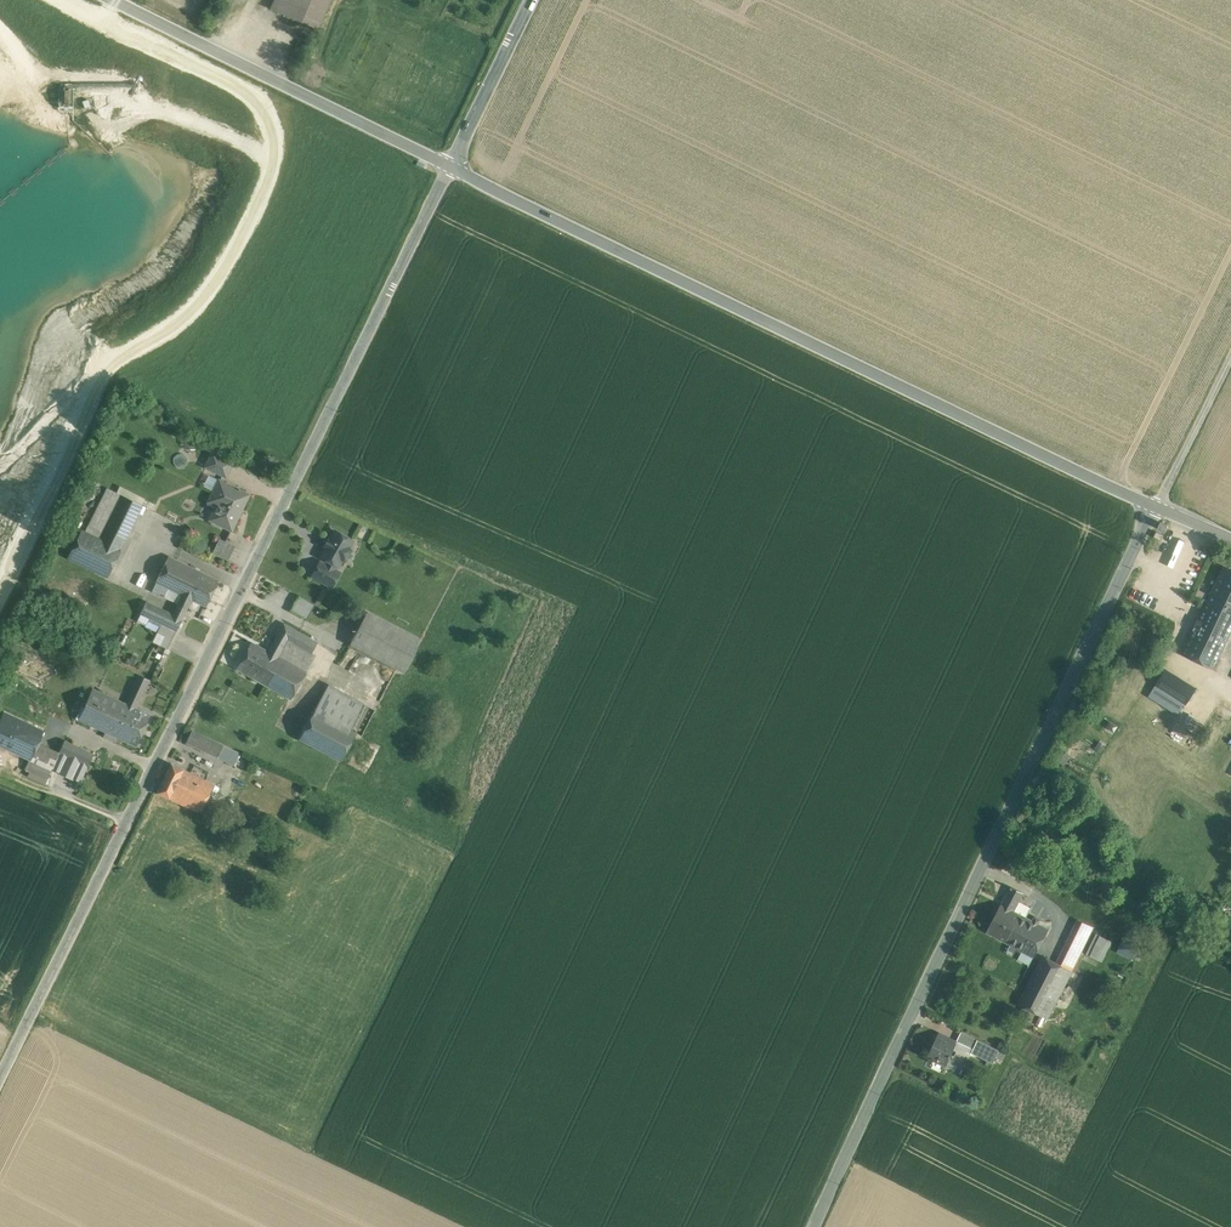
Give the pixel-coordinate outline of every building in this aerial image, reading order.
[(270,8),(318,28),(330,0),(274,0),(270,8)] [(231,463),(212,453),(205,466),(225,476),(231,463)] [(238,489),(218,479),(208,500),(206,504),(214,508),(209,520),(231,531),(239,515),(238,515),(244,503),(249,494),(239,489),(238,488),(238,489)] [(141,505),(107,488),(86,531),(120,548),(141,505)] [(1164,522),(1161,521),(1160,525),(1158,528),(1161,530),(1165,531),(1168,524),(1165,523),(1164,522)] [(86,531),(81,529),(67,558),(107,577),(121,549),(120,548),(86,531)] [(335,531),(330,540),(327,538),(327,539),(327,540),(325,545),(323,546),(326,547),(321,556),(327,560),(325,565),(334,570),(336,565),(337,566),(352,540),(335,531)] [(1176,552),(1185,536),(1179,533),(1171,549),(1176,552)] [(235,546),(219,538),(212,552),(228,560),(235,546)] [(218,580),(168,556),(156,582),(182,595),(172,614),(182,618),(191,599),(205,606),(218,580)] [(325,565),(320,562),(312,575),(331,586),(339,573),(325,565)] [(1182,654),(1213,669),(1230,632),(1230,570),(1224,566),(1182,654)] [(315,604),(299,595),(290,610),(306,619),(315,604)] [(172,614),(146,601),(140,613),(161,624),(175,631),(176,631),(182,618),(172,614)] [(421,639),(367,611),(349,644),(404,672),(421,639)] [(317,642),(283,623),(267,651),(280,658),(265,685),(290,699),(315,655),(311,652),(317,642)] [(175,631),(161,624),(157,632),(171,639),(175,631)] [(171,639),(157,632),(153,641),(167,648),(171,639)] [(267,651),(251,641),(236,668),(265,685),(280,658),(267,651)] [(1195,689),(1165,670),(1155,686),(1185,705),(1195,689)] [(138,675),(127,699),(125,703),(136,708),(149,679),(138,675)] [(375,709),(328,684),(314,710),(355,732),(355,733),(361,736),(375,709)] [(125,703),(92,688),(78,719),(111,734),(125,703)] [(136,708),(125,703),(111,734),(136,745),(149,714),(136,708)] [(314,710),(299,738),(340,760),(355,733),(355,732),(314,710)] [(3,712),(0,719),(0,746),(30,760),(29,762),(50,772),(58,755),(57,755),(36,745),(43,731),(3,712)] [(234,750),(191,730),(186,742),(228,762),(234,750)] [(93,754),(64,741),(57,755),(58,755),(86,768),(93,754)] [(1068,747),(1059,761),(1064,764),(1073,750),(1068,747)] [(190,773),(171,763),(157,792),(176,802),(190,773)] [(190,773),(176,802),(199,813),(213,784),(190,773)] [(1025,862),(1012,855),(1005,866),(1018,873),(1025,862)] [(1012,886),(986,931),(1004,942),(1021,914),(1029,919),(1030,917),(1028,916),(1028,914),(1016,907),(1024,893),(1012,886)] [(1029,919),(1021,914),(1004,942),(1033,959),(1049,931),(1029,919)] [(1079,922),(1057,965),(1071,972),(1093,929),(1079,922)] [(1085,953),(1102,961),(1113,940),(1095,932),(1085,953)] [(1139,948),(1122,940),(1116,953),(1133,961),(1139,948)] [(1057,965),(1042,958),(1018,1006),(1047,1021),(1072,973),(1057,965)] [(978,1039),(961,1031),(957,1040),(973,1048),(978,1039)] [(957,1044),(939,1035),(930,1054),(938,1058),(936,1060),(946,1065),(957,1044)] [(999,1050),(978,1039),(973,1048),(971,1053),(993,1063),(999,1050)]
